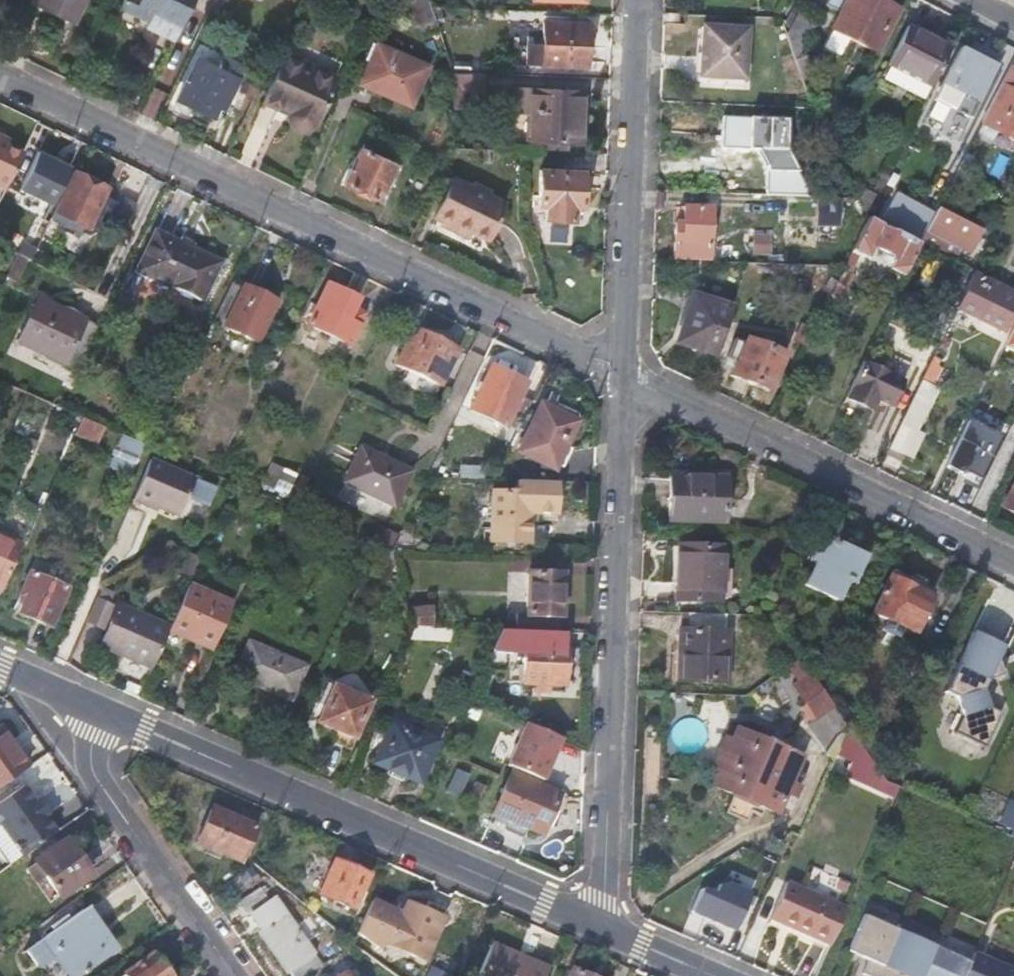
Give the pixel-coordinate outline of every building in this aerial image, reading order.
[(32,1),(73,21),(84,0),(32,0),(32,1)] [(174,41),(194,0),(125,0),(121,8),(149,23),(147,28),(174,41)] [(408,1),(420,30),(422,29),(423,30),(437,24),(429,0),(411,0),(408,1)] [(878,55),(901,11),(880,0),(843,0),(829,29),(832,31),(878,55)] [(798,10),(786,33),(796,61),(818,20),(798,10)] [(542,42),(541,66),(586,67),(588,22),(543,20),(542,42)] [(748,27),(701,26),(699,77),(745,79),(748,27)] [(886,65),(931,88),(951,48),(907,26),(886,65)] [(542,42),(526,42),(524,64),(541,66),(542,42)] [(427,65),(376,44),(360,83),(411,106),(427,65)] [(933,96),(970,115),(996,64),(959,44),(933,96)] [(290,111),(289,113),(288,118),(290,122),(293,126),(297,129),(302,130),(307,129),(311,127),(315,122),(337,77),(286,53),(265,95),(291,108),(290,111)] [(239,79),(196,58),(175,99),(213,117),(217,108),(224,111),(239,79)] [(1007,69),(980,123),(1013,141),(1013,90),(1007,87),(1013,74),(1013,73),(1007,69)] [(484,92),(484,72),(452,71),(452,91),(453,109),(464,109),(464,91),(484,92)] [(584,91),(516,88),(515,113),(528,113),(527,140),(582,142),(584,91)] [(263,99),(289,113),(290,111),(291,108),(265,95),(263,99)] [(721,115),(721,147),(787,150),(788,126),(769,126),(770,117),(721,115)] [(5,187),(20,153),(0,143),(0,185),(5,187)] [(395,163),(360,146),(343,182),(377,199),(395,163)] [(53,202),(71,165),(38,150),(21,187),(53,202)] [(583,171),(540,170),(539,206),(546,207),(545,219),(574,220),(574,208),(582,208),(583,171)] [(107,189),(73,172),(51,217),(77,229),(81,222),(89,226),(90,222),(102,228),(115,201),(103,195),(107,189)] [(454,178),(435,218),(451,225),(449,228),(470,239),(473,232),(487,239),(505,203),(492,197),(493,193),(472,182),(470,186),(454,178)] [(127,222),(138,200),(125,194),(114,216),(127,222)] [(824,224),(841,225),(842,197),(825,197),(824,224)] [(891,227),(920,242),(933,215),(904,200),(891,227)] [(673,220),(672,259),(708,260),(711,207),(682,205),(682,222),(673,220)] [(938,210),(927,231),(968,253),(979,230),(938,210)] [(890,269),(903,275),(920,242),(891,227),(868,216),(851,250),(866,258),(872,247),(895,259),(890,269)] [(221,261),(156,229),(137,268),(202,300),(221,261)] [(750,251),(765,251),(765,234),(750,234),(750,251)] [(7,275),(18,280),(27,260),(16,256),(7,275)] [(707,273),(708,261),(689,260),(689,272),(707,273)] [(955,308),(1003,332),(1005,327),(1013,308),(1013,289),(974,269),(955,308)] [(821,291),(830,295),(837,281),(829,277),(821,291)] [(359,298),(327,281),(306,323),(350,344),(361,323),(350,317),(359,298)] [(242,287),(232,282),(213,320),(256,342),(278,301),(243,283),(242,287)] [(674,342),(716,357),(732,306),(690,292),(674,342)] [(16,341),(76,370),(96,326),(36,298),(16,341)] [(1005,327),(1012,330),(1013,326),(1013,308),(1005,327)] [(793,340),(805,347),(814,328),(802,323),(793,340)] [(1012,330),(1004,346),(1013,351),(1013,326),(1012,330)] [(459,349),(419,329),(412,342),(406,339),(394,364),(440,387),(459,349)] [(784,352),(744,337),(729,375),(769,390),(784,352)] [(862,362),(879,370),(882,366),(864,357),(862,362)] [(879,370),(862,362),(844,400),(865,410),(870,400),(875,403),(888,410),(902,381),(879,370)] [(469,406),(516,430),(531,400),(521,396),(527,382),(490,364),(469,406)] [(932,398),(916,390),(888,448),(910,459),(923,432),(917,429),(932,398)] [(581,420),(541,400),(516,451),(556,471),(581,420)] [(870,400),(865,410),(870,413),(875,403),(870,400)] [(983,480),(1008,422),(972,408),(948,466),(983,480)] [(106,427),(83,418),(76,433),(99,443),(106,427)] [(412,470),(361,444),(344,481),(395,505),(412,470)] [(133,501),(150,508),(151,505),(179,517),(195,480),(151,460),(133,501)] [(272,461),(261,482),(286,495),(296,473),(272,461)] [(727,475),(669,473),(667,520),(726,524),(727,475)] [(559,481),(514,479),(514,491),(489,490),(486,541),(529,543),(531,513),(558,515),(559,481)] [(1001,505),(1013,511),(1013,479),(1001,505)] [(150,508),(133,501),(130,508),(147,515),(150,508)] [(411,532),(401,531),(392,548),(410,549),(411,532)] [(863,556),(820,535),(808,559),(815,562),(804,583),(835,599),(844,580),(850,583),(863,556)] [(0,536),(0,587),(2,587),(20,545),(0,536)] [(676,544),(674,601),(722,603),(724,545),(676,544)] [(202,555),(190,551),(183,567),(194,572),(202,555)] [(562,557),(526,556),(526,571),(561,573),(562,557)] [(68,589),(28,570),(19,593),(25,596),(17,613),(50,628),(68,589)] [(524,618),(523,630),(525,630),(549,631),(559,632),(561,573),(526,571),(524,618)] [(893,571),(873,612),(914,632),(935,590),(923,584),(923,579),(913,574),(908,578),(893,571)] [(235,603),(190,583),(170,625),(168,630),(213,650),(235,603)] [(107,601),(112,591),(104,587),(99,597),(88,623),(104,630),(115,605),(107,601)] [(97,645),(151,669),(168,630),(170,625),(117,601),(115,605),(104,630),(97,645)] [(430,607),(408,608),(413,624),(430,624),(430,607)] [(725,631),(725,614),(682,612),(682,630),(678,629),(677,651),(682,651),(681,681),(727,683),(730,631),(725,631)] [(523,630),(524,618),(514,617),(514,630),(523,630)] [(450,641),(455,628),(413,626),(408,638),(450,641)] [(549,643),(549,631),(525,630),(523,683),(564,685),(566,644),(549,643)] [(1004,673),(998,657),(1004,645),(974,630),(945,691),(957,696),(964,714),(955,731),(985,746),(1002,712),(990,706),(983,688),(988,678),(1004,673)] [(307,666),(249,640),(234,675),(291,701),(307,666)] [(786,665),(796,679),(809,671),(798,656),(786,665)] [(832,760),(847,726),(825,694),(809,671),(796,679),(792,683),(805,702),(796,708),(832,760)] [(369,700),(331,684),(315,721),(353,738),(369,700)] [(437,741),(391,720),(373,762),(419,783),(437,741)] [(543,779),(562,737),(527,722),(509,765),(543,779)] [(803,756),(735,728),(731,738),(723,734),(709,767),(717,771),(711,785),(778,814),(803,756)] [(11,754),(15,750),(0,729),(0,738),(11,754)] [(15,750),(11,754),(0,738),(0,786),(27,767),(15,750)] [(559,792),(511,771),(492,814),(541,835),(559,792)] [(0,799),(0,830),(14,850),(19,857),(56,831),(45,815),(33,798),(23,783),(0,799)] [(48,813),(36,796),(33,798),(45,815),(48,813)] [(211,806),(194,843),(240,863),(255,825),(211,806)] [(64,839),(25,866),(50,904),(91,876),(64,839)] [(334,860),(319,895),(353,911),(368,875),(334,860)] [(702,883),(691,912),(738,930),(753,890),(722,878),(717,889),(702,883)] [(322,965),(275,896),(269,900),(260,887),(238,902),(246,915),(249,913),(261,929),(256,934),(289,975),(307,975),(322,965)] [(778,923),(830,945),(845,909),(794,887),(778,923)] [(406,903),(402,915),(397,913),(368,900),(353,932),(378,948),(381,941),(423,960),(442,919),(406,903)] [(26,950),(37,965),(55,953),(72,975),(74,975),(101,958),(96,951),(107,944),(83,911),(26,950)] [(899,929),(863,914),(847,949),(868,958),(862,972),(871,975),(878,975),(899,929)] [(934,944),(899,929),(878,975),(896,975),(898,972),(908,975),(921,975),(934,944)] [(970,960),(934,944),(921,975),(963,975),(970,960)] [(549,967),(522,956),(522,959),(491,946),(478,975),(545,975),(549,967)] [(963,975),(1013,975),(1013,969),(973,951),(970,960),(963,975)] [(120,975),(167,975),(153,954),(120,975)]
